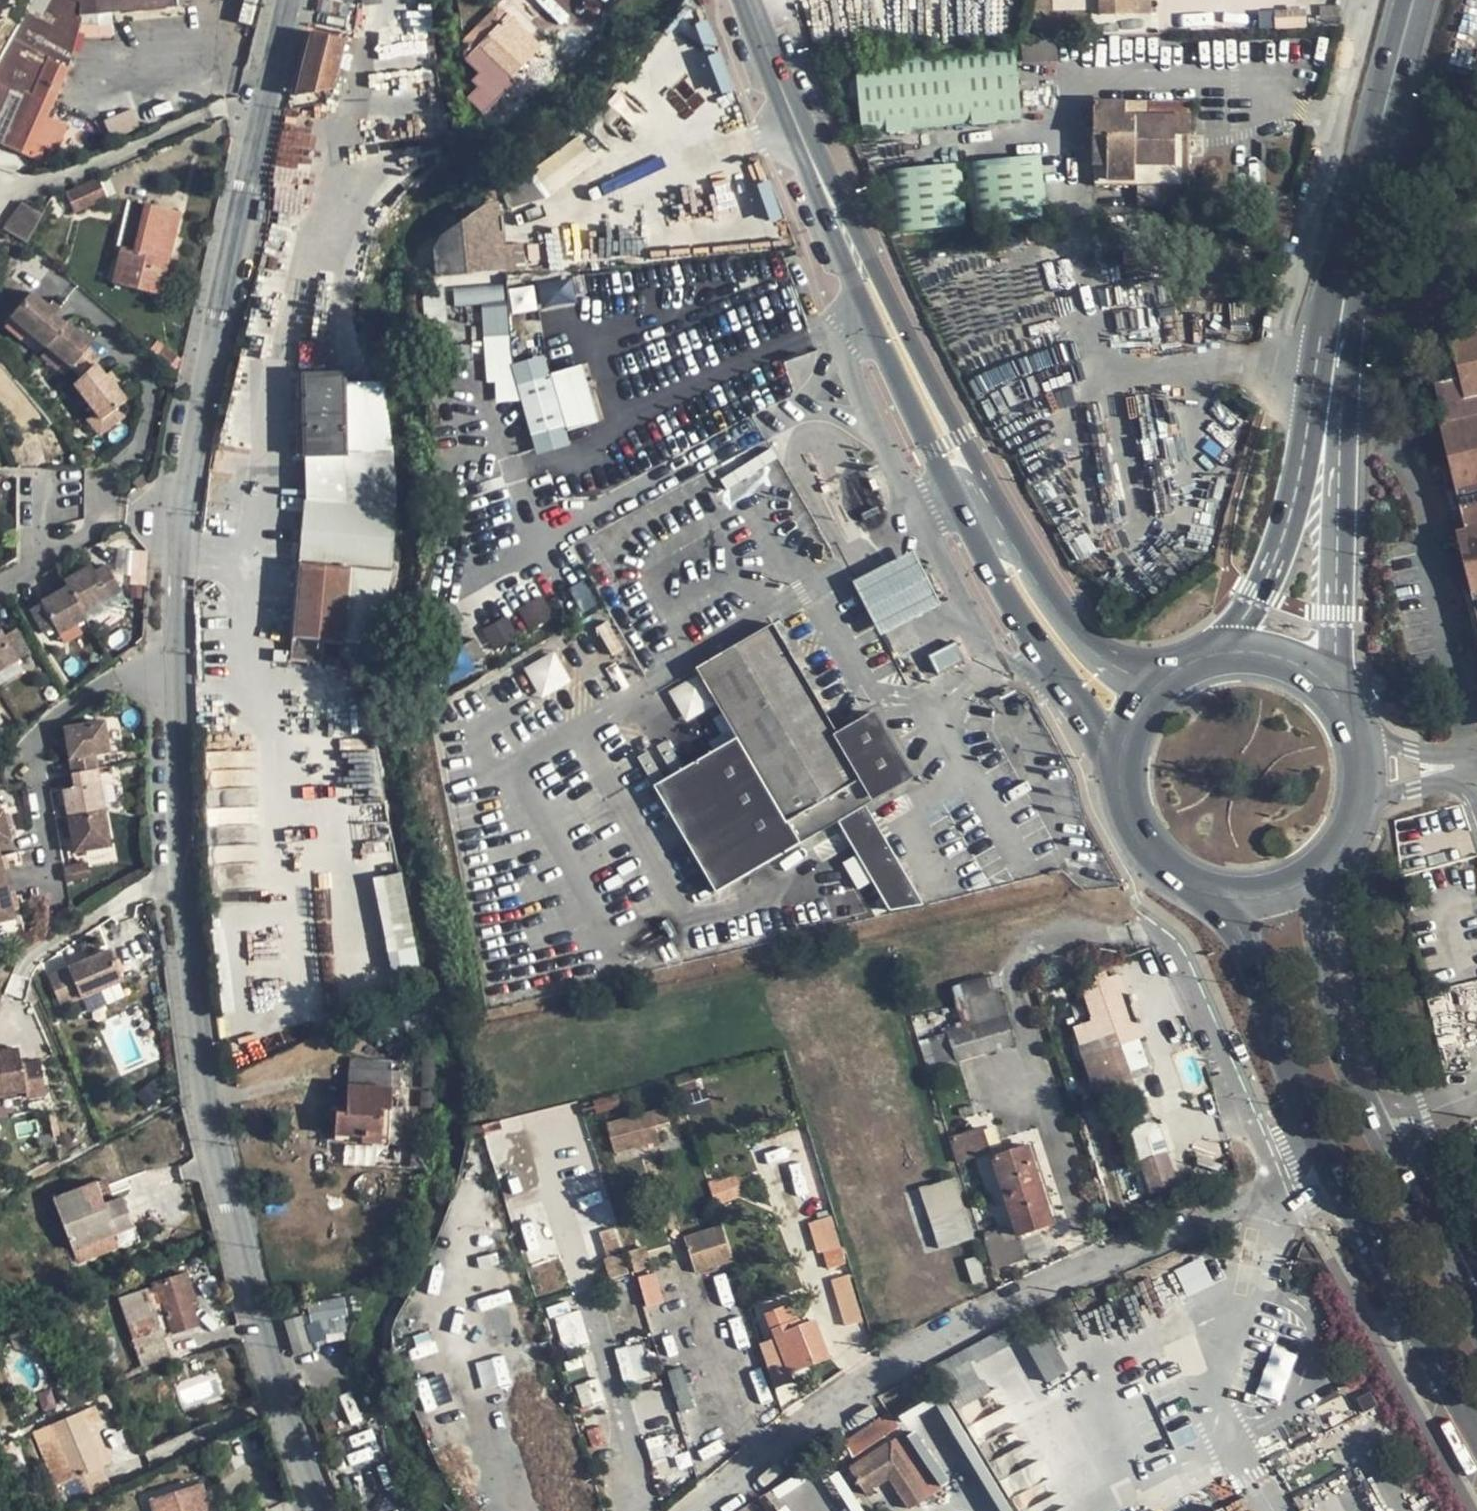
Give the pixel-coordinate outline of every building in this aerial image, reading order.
[(22,90),(30,93),(48,60),(70,68),(88,2),(84,0),(35,0),(0,64),(0,78),(18,88),(22,90)] [(176,4),(176,0),(97,0),(98,9),(176,4)] [(347,6),(323,0),(317,0),(315,10),(345,18),(347,6)] [(1102,15),(1136,13),(1136,0),(1101,0),(1102,15)] [(1321,19),(1322,25),(1340,24),(1340,11),(1337,5),(1322,5),(1321,7),(1321,19)] [(467,57),(472,62),(513,22),(502,10),(464,46),(467,57)] [(533,62),(543,52),(513,22),(472,62),(481,71),(474,79),(479,85),(469,96),(486,114),(488,112),(500,124),(519,106),(509,95),(492,76),(501,68),(509,78),(507,80),(513,86),(516,84),(519,87),(538,67),(533,62)] [(343,40),(344,34),(312,26),(297,96),(327,90),(339,39),(343,40)] [(438,71),(436,28),(372,37),(376,80),(438,71)] [(966,114),(1024,109),(1020,41),(858,53),(861,121),(966,114)] [(1024,64),(1057,63),(1057,42),(1024,45),(1024,64)] [(548,57),(543,52),(533,62),(538,67),(548,57)] [(70,68),(48,60),(30,93),(22,90),(0,139),(0,145),(31,158),(49,118),(70,68)] [(18,88),(0,78),(0,120),(18,88)] [(524,101),(515,91),(509,95),(519,106),(524,101)] [(1190,156),(1190,136),(1190,101),(1096,102),(1096,127),(1096,135),(1095,183),(1139,184),(1188,185),(1191,185),(1190,156)] [(1024,115),(1024,109),(966,114),(861,121),(861,124),(1024,115)] [(66,125),(49,118),(31,158),(40,162),(46,147),(56,150),(66,125)] [(1203,136),(1190,136),(1190,156),(1204,156),(1203,136)] [(965,154),(966,170),(1035,164),(1039,150),(965,154)] [(1042,150),(1039,150),(1035,164),(1022,215),(1044,214),(1042,150)] [(885,159),(885,176),(960,170),(960,155),(885,159)] [(969,219),(1022,215),(1035,164),(966,170),(969,219)] [(960,170),(885,176),(888,223),(963,219),(960,170)] [(108,200),(100,179),(68,192),(77,213),(108,200)] [(769,181),(760,183),(768,218),(778,216),(769,181)] [(1188,206),(1188,185),(1139,184),(1138,206),(1188,206)] [(490,191),(490,200),(500,201),(499,190),(490,191)] [(490,200),(483,201),(443,231),(433,243),(434,273),(502,268),(502,271),(524,270),(523,244),(502,245),(500,201),(490,200)] [(4,231),(29,241),(41,211),(16,201),(4,231)] [(132,201),(121,245),(134,248),(144,203),(132,201)] [(181,212),(144,203),(134,248),(121,245),(113,283),(161,296),(181,212)] [(1051,285),(1048,269),(1019,273),(1021,288),(1051,285)] [(537,283),(539,306),(574,303),(572,280),(537,283)] [(453,306),(483,305),(488,402),(527,401),(530,450),(569,448),(568,426),(593,425),(590,366),(547,368),(547,357),(510,359),(506,284),(452,287),(453,306)] [(508,288),(510,312),(536,310),(535,286),(508,288)] [(48,303),(32,290),(12,313),(14,314),(30,328),(48,343),(66,321),(55,312),(60,306),(52,299),(48,303)] [(14,314),(6,323),(23,337),(30,328),(14,314)] [(85,332),(68,319),(66,321),(48,343),(73,364),(84,374),(100,360),(105,356),(91,344),(97,336),(88,328),(85,332)] [(1465,577),(1468,588),(1476,624),(1476,342),(1475,333),(1447,340),(1457,382),(1433,387),(1443,429),(1453,471),(1447,472),(1462,533),(1473,574),(1465,577)] [(73,364),(48,343),(42,351),(67,372),(73,364)] [(172,362),(179,355),(167,345),(161,353),(172,362)] [(110,372),(100,360),(84,374),(78,378),(102,408),(110,417),(127,402),(134,395),(120,379),(125,375),(117,366),(110,372)] [(346,507),(396,507),(392,445),(384,376),(342,377),(346,507)] [(302,504),(346,507),(342,377),(296,378),(302,504)] [(110,417),(102,408),(95,414),(109,432),(134,411),(127,402),(110,417)] [(1437,430),(1447,472),(1453,471),(1443,429),(1437,430)] [(1439,474),(1454,534),(1462,533),(1447,472),(1439,474)] [(346,507),(302,504),(303,512),(301,543),(395,550),(396,507),(346,507)] [(1454,534),(1465,577),(1473,574),(1462,533),(1454,534)] [(350,568),(392,572),(395,556),(395,550),(301,543),(300,564),(350,568)] [(917,554),(855,586),(882,639),(944,607),(917,554)] [(96,563),(69,580),(72,585),(87,610),(106,599),(126,586),(112,562),(100,569),(96,563)] [(344,642),(350,568),(300,564),(294,639),(344,642)] [(389,592),(392,572),(350,568),(344,642),(364,644),(389,592)] [(72,585),(34,607),(48,631),(60,624),(63,629),(89,614),(87,610),(72,585)] [(1468,588),(1459,590),(1476,663),(1476,624),(1468,588)] [(529,629),(551,616),(540,596),(518,608),(529,629)] [(106,599),(87,610),(89,614),(92,617),(110,606),(106,599)] [(89,614),(63,629),(70,640),(96,624),(92,617),(89,614)] [(493,649),(517,635),(505,616),(481,630),(493,649)] [(839,733),(774,623),(698,668),(700,672),(724,714),(739,739),(730,744),(655,788),(719,894),(840,822),(868,805),(915,778),(876,711),(839,733)] [(21,658),(32,651),(19,628),(6,635),(1,627),(0,627),(0,671),(21,658)] [(965,662),(956,645),(932,656),(941,674),(965,662)] [(539,698),(570,681),(554,650),(523,666),(539,698)] [(0,671),(0,681),(25,665),(21,658),(0,671)] [(684,721),(710,707),(694,676),(668,689),(684,721)] [(343,696),(325,696),(325,737),(342,737),(343,696)] [(370,707),(369,696),(359,696),(359,706),(370,707)] [(715,719),(730,744),(739,739),(724,714),(715,719)] [(108,760),(101,728),(65,736),(78,793),(101,788),(96,763),(108,760)] [(101,788),(78,793),(66,796),(72,826),(90,821),(107,818),(101,788)] [(840,822),(859,855),(887,838),(868,805),(840,822)] [(0,816),(0,848),(11,846),(4,815),(0,816)] [(90,821),(72,826),(78,855),(113,847),(107,818),(90,821)] [(887,838),(859,855),(893,912),(926,904),(887,838)] [(91,863),(67,869),(70,884),(94,878),(91,863)] [(400,972),(419,968),(405,898),(400,874),(383,878),(400,972)] [(0,886),(0,921),(10,919),(2,886),(0,886)] [(113,955),(52,981),(64,1010),(125,984),(113,955)] [(1100,986),(1085,991),(1095,1021),(1074,1028),(1098,1101),(1133,1089),(1128,1073),(1149,1066),(1140,1041),(1145,1039),(1122,972),(1098,980),(1100,986)] [(955,999),(957,1005),(975,1001),(1000,994),(995,976),(957,984),(961,997),(955,999)] [(1015,1046),(1000,994),(975,1001),(991,1053),(1015,1046)] [(1449,1035),(1446,1025),(1454,1022),(1446,996),(1428,1001),(1439,1038),(1449,1035)] [(991,1053),(975,1001),(957,1005),(963,1026),(974,1059),(991,1053)] [(974,1059),(963,1026),(931,1037),(942,1069),(974,1059)] [(0,1054),(0,1097),(30,1092),(25,1065),(23,1050),(0,1054)] [(42,1062),(25,1065),(30,1092),(31,1099),(48,1096),(42,1062)] [(392,1070),(349,1068),(345,1112),(335,1111),(333,1137),(361,1138),(361,1133),(401,1134),(403,1111),(391,1110),(392,1070)] [(669,1122),(666,1109),(609,1123),(616,1152),(659,1140),(658,1126),(669,1122)] [(1132,1126),(1143,1187),(1172,1182),(1161,1120),(1132,1126)] [(499,1122),(481,1126),(484,1134),(500,1130),(499,1122)] [(956,1161),(990,1149),(982,1126),(948,1138),(956,1161)] [(1034,1189),(1042,1186),(1029,1147),(1021,1149),(1034,1189)] [(1005,1198),(1034,1189),(1021,1149),(991,1157),(1005,1198)] [(711,1201),(738,1198),(736,1177),(709,1180),(711,1201)] [(932,1247),(970,1241),(960,1178),(922,1184),(932,1247)] [(112,1201),(104,1179),(97,1182),(105,1203),(112,1201)] [(123,1196),(112,1201),(105,1203),(97,1182),(55,1199),(74,1248),(134,1224),(123,1196)] [(1034,1189),(1046,1228),(1055,1225),(1042,1186),(1034,1189)] [(1018,1237),(1046,1228),(1034,1189),(1005,1198),(1018,1237)] [(138,1236),(134,1224),(74,1248),(79,1260),(138,1236)] [(699,1275),(735,1264),(723,1226),(687,1238),(699,1275)] [(995,1233),(985,1236),(995,1266),(1021,1257),(1015,1238),(999,1242),(995,1233)] [(647,1247),(630,1252),(635,1272),(653,1267),(647,1247)] [(841,1254),(840,1248),(824,1253),(829,1270),(845,1265),(841,1254)] [(622,1255),(604,1260),(611,1280),(628,1275),(622,1255)] [(1201,1258),(1175,1268),(1186,1294),(1211,1284),(1201,1258)] [(151,1283),(155,1295),(158,1302),(162,1300),(171,1325),(172,1331),(196,1323),(190,1306),(186,1291),(191,1289),(185,1272),(151,1283)] [(644,1306),(662,1302),(656,1272),(638,1276),(644,1306)] [(850,1282),(848,1276),(831,1282),(840,1311),(857,1305),(850,1282)] [(196,1304),(191,1289),(186,1291),(190,1306),(196,1304)] [(119,1298),(133,1338),(162,1328),(171,1325),(162,1300),(158,1302),(155,1295),(145,1298),(142,1290),(119,1298)] [(357,1311),(353,1290),(279,1305),(285,1327),(357,1311)] [(857,1305),(840,1311),(846,1329),(863,1323),(857,1305)] [(581,1311),(556,1316),(561,1348),(587,1344),(581,1311)] [(801,1319),(772,1331),(785,1367),(812,1358),(814,1365),(832,1357),(818,1321),(804,1327),(801,1319)] [(1016,1336),(1012,1326),(968,1349),(972,1359),(1016,1336)] [(171,1353),(162,1328),(133,1338),(141,1362),(171,1353)] [(1026,1340),(1043,1381),(1066,1371),(1049,1331),(1026,1340)] [(643,1344),(616,1347),(620,1381),(647,1379),(643,1344)] [(788,1374),(814,1365),(812,1358),(785,1367),(788,1374)] [(987,1393),(973,1364),(944,1379),(958,1408),(987,1393)] [(668,1370),(678,1410),(692,1406),(682,1366),(668,1370)] [(44,1447),(70,1508),(90,1499),(112,1489),(103,1466),(85,1424),(81,1413),(51,1426),(57,1443),(44,1447)] [(844,1444),(854,1458),(900,1429),(891,1414),(844,1444)] [(95,1420),(85,1424),(103,1466),(112,1462),(95,1420)] [(38,1432),(44,1447),(57,1443),(51,1426),(38,1432)] [(890,1477),(897,1489),(912,1509),(943,1489),(923,1461),(912,1468),(893,1442),(851,1469),(866,1491),(890,1477)] [(874,1504),(897,1489),(890,1477),(866,1491),(874,1504)] [(203,1483),(150,1501),(153,1510),(211,1510),(203,1483)]
